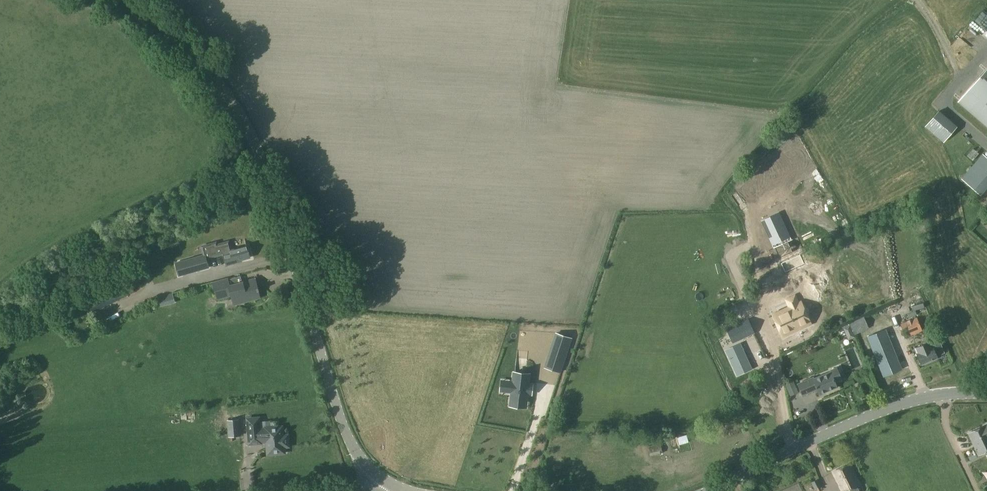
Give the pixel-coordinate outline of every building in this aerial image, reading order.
[(986,123),(986,70),(960,100),(986,123)] [(939,111),(925,126),(944,142),(957,127),(939,111)] [(983,153),(961,178),(980,195),(986,187),(986,157),(983,153)] [(765,259),(771,270),(795,258),(789,247),(777,220),(758,229),(771,256),(765,259)] [(234,262),(250,257),(247,246),(230,251),(231,252),(225,254),(223,246),(218,247),(217,245),(203,249),(205,257),(184,265),(189,278),(209,270),(207,261),(224,256),(227,267),(235,265),(234,262)] [(228,279),(213,283),(217,299),(234,294),(236,301),(242,299),(243,302),(261,297),(256,279),(230,286),(228,279)] [(769,293),(774,307),(796,299),(791,284),(769,293)] [(158,297),(161,306),(175,302),(172,293),(158,297)] [(811,323),(800,302),(773,315),(783,336),(811,323)] [(917,317),(901,324),(906,337),(922,330),(917,317)] [(561,318),(545,369),(566,376),(581,325),(561,318)] [(726,328),(732,342),(754,332),(748,318),(726,328)] [(868,333),(885,374),(904,366),(887,325),(868,333)] [(849,327),(843,329),(847,337),(852,340),(854,339),(849,327)] [(931,341),(914,348),(916,353),(917,353),(921,364),(922,364),(924,364),(935,360),(936,358),(938,357),(933,347),(934,347),(931,341)] [(740,344),(726,350),(737,374),(751,368),(740,344)] [(840,374),(837,368),(797,384),(802,395),(817,389),(819,394),(837,387),(833,377),(840,374)] [(526,402),(527,393),(529,394),(531,384),(528,384),(529,376),(514,374),(513,382),(507,382),(506,391),(512,392),(511,400),(526,402)] [(259,418),(248,419),(250,444),(261,443),(261,438),(267,438),(268,454),(284,453),(284,446),(289,446),(288,435),(283,435),(282,427),(266,428),(266,429),(260,429),(259,418)] [(238,419),(228,420),(230,436),(240,436),(238,419)] [(986,425),(968,433),(978,455),(986,451),(986,424),(986,425)] [(680,444),(688,441),(686,435),(678,437),(680,444)] [(663,453),(661,443),(648,446),(650,455),(663,453)] [(833,472),(843,490),(846,490),(859,485),(849,464),(833,472)] [(815,490),(821,487),(817,479),(811,482),(815,490)]
